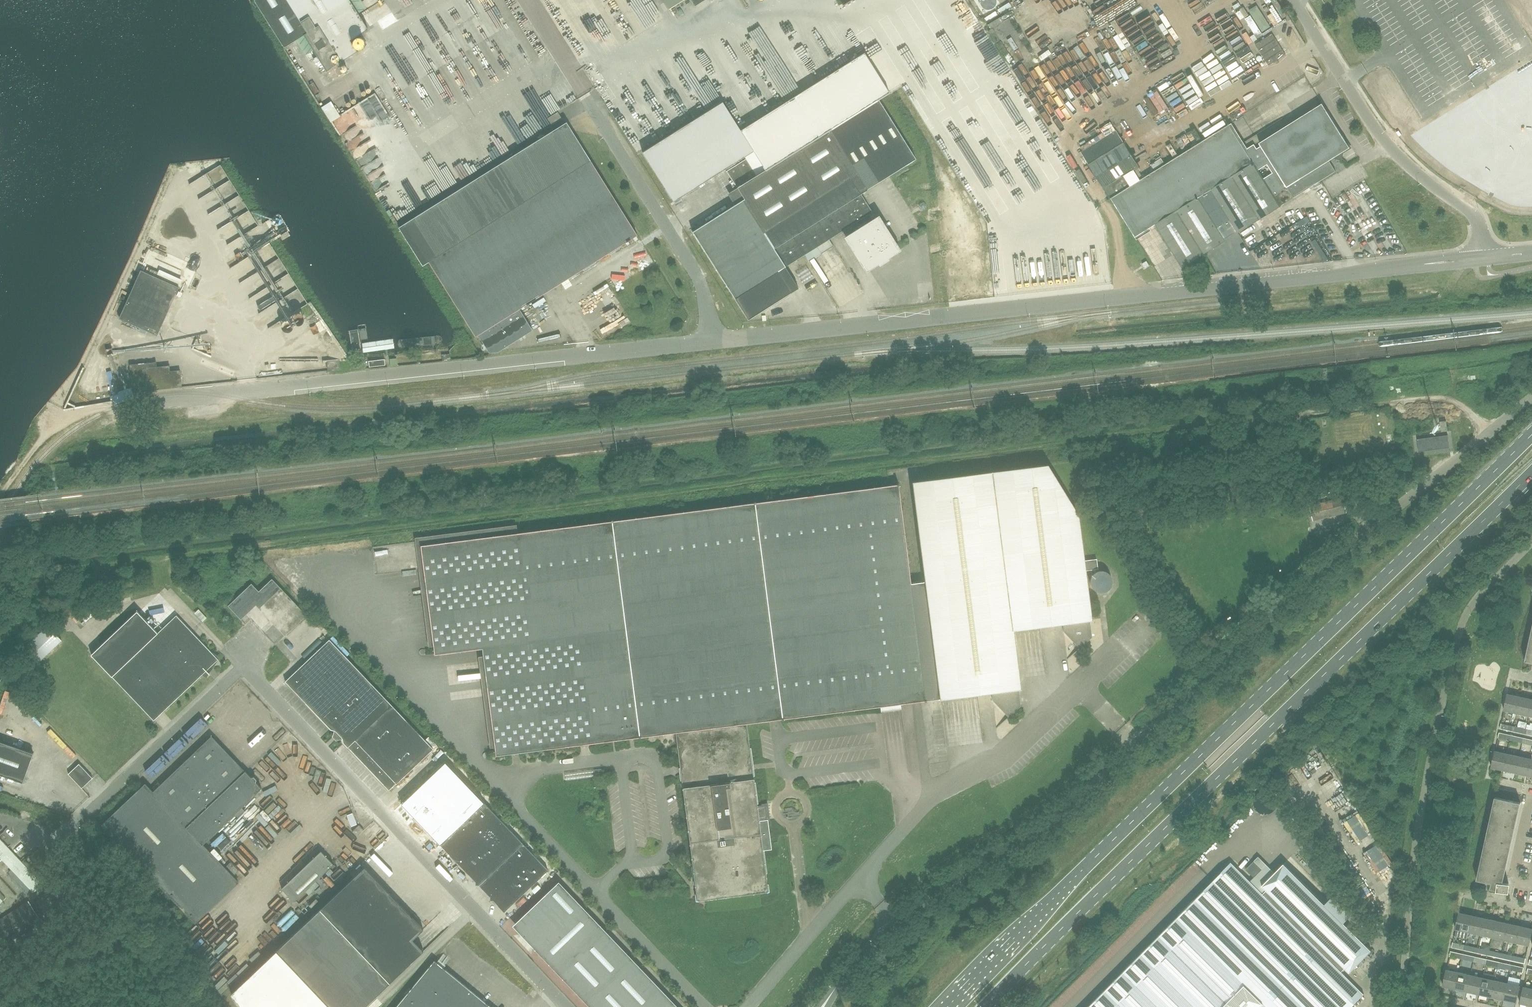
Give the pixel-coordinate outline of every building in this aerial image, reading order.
[(254,0),(285,48),(305,35),(327,70),(336,64),(330,56),(337,52),(342,61),(366,45),(361,36),(358,37),(357,36),(368,29),(350,0),(255,0),(254,0)] [(1159,15),(1163,20),(1173,14),(1169,9),(1159,15)] [(1122,18),(1125,25),(1135,20),(1132,14),(1122,18)] [(1292,57),(1280,29),(1258,39),(1271,67),(1292,57)] [(1246,34),(1253,44),(1257,41),(1250,32),(1246,34)] [(811,49),(801,38),(793,45),(803,56),(811,49)] [(1131,49),(1135,46),(1130,38),(1126,40),(1131,49)] [(786,266),(805,254),(854,225),(856,229),(844,237),(866,272),(901,250),(879,215),(872,219),(869,214),(872,212),(859,190),(866,186),(868,189),(916,159),(879,100),(889,93),(864,53),(741,130),(753,151),(765,170),(737,188),(744,199),(786,266)] [(358,71),(367,90),(376,86),(368,66),(358,71)] [(1185,66),(1174,72),(1180,81),(1190,75),(1185,66)] [(1160,82),(1166,92),(1177,84),(1171,75),(1160,82)] [(1263,87),(1252,94),(1260,108),(1278,96),(1274,89),(1267,94),(1263,87)] [(1167,93),(1169,97),(1178,93),(1176,88),(1167,93)] [(1161,89),(1152,94),(1166,116),(1175,111),(1161,89)] [(673,201),(753,151),(741,130),(722,102),(643,152),(673,201)] [(1259,143),(1261,146),(1257,149),(1255,145),(1246,150),(1230,125),(1111,199),(1135,237),(1156,224),(1177,211),(1212,189),(1254,163),(1258,170),(1267,165),(1271,162),(1294,197),(1336,171),(1329,160),(1333,157),(1341,159),(1343,151),(1350,147),(1322,103),(1259,143)] [(551,126),(561,119),(557,113),(547,119),(551,126)] [(590,160),(566,123),(398,228),(422,266),(428,263),(475,337),(478,335),(489,353),(498,352),(533,330),(519,309),(578,273),(581,270),(637,235),(590,160)] [(1081,152),(1109,196),(1110,198),(1139,180),(1134,171),(1139,167),(1116,130),(1081,152)] [(746,159),(726,171),(736,187),(756,174),(746,159)] [(1280,205),(1292,197),(1293,198),(1294,197),(1271,162),(1267,165),(1272,174),(1264,179),(1258,170),(1254,163),(1212,189),(1239,232),(1280,206),(1280,205)] [(1177,211),(1204,254),(1225,241),(1224,239),(1236,231),(1238,233),(1239,232),(1212,189),(1177,211)] [(244,227),(249,224),(252,230),(262,224),(244,194),(230,202),(244,227)] [(692,232),(748,319),(799,287),(786,266),(744,199),(692,232)] [(1156,224),(1175,254),(1183,267),(1204,254),(1177,211),(1156,224)] [(226,224),(235,244),(245,239),(237,220),(226,224)] [(833,240),(809,255),(813,261),(837,246),(833,240)] [(150,266),(156,251),(145,247),(139,262),(150,266)] [(158,335),(163,324),(179,287),(141,269),(120,317),(158,335)] [(802,274),(805,279),(815,275),(813,270),(802,274)] [(357,326),(356,329),(348,331),(342,343),(353,362),(354,372),(481,358),(463,330),(456,331),(450,346),(440,347),(439,335),(368,343),(364,325),(364,321),(357,322),(357,326)] [(327,363),(328,370),(340,369),(339,362),(327,363)] [(133,391),(181,386),(180,370),(170,371),(169,365),(154,367),(153,363),(130,365),(133,391)] [(1448,435),(1417,439),(1419,452),(1450,448),(1448,435)] [(1089,620),(1091,620),(1085,570),(1098,569),(1097,559),(1084,561),(1078,515),(1051,464),(913,482),(940,699),(961,697),(987,693),(992,692),(993,701),(1008,718),(1021,706),(1018,689),(1020,689),(1013,630),(1029,628),(1052,625),(1063,624),(1064,632),(1079,649),(1092,637),(1089,620)] [(891,704),(910,703),(926,701),(898,484),(422,545),(435,655),(483,648),(496,755),(516,753),(584,744),(632,738),(676,733),(697,901),(768,892),(762,849),(770,848),(766,819),(758,820),(752,767),(746,724),(776,720),(891,704)] [(1317,510),(1319,519),(1347,512),(1343,497),(1310,506),(1311,512),(1317,510)] [(251,584),(228,606),(241,620),(256,605),(285,636),(307,615),(272,579),(259,591),(251,584)] [(1143,608),(1139,612),(1144,617),(1148,613),(1143,608)] [(154,720),(218,659),(210,651),(211,650),(177,615),(167,623),(163,619),(156,626),(160,630),(157,633),(136,611),(91,654),(154,720)] [(62,640),(48,625),(25,647),(39,662),(62,640)] [(343,743),(347,747),(388,790),(396,783),(396,784),(433,749),(330,640),(285,682),(331,730),(336,731),(342,738),(343,743)] [(1508,694),(1504,710),(1517,713),(1521,696),(1508,694)] [(1517,713),(1529,715),(1531,703),(1531,699),(1521,696),(1517,713)] [(55,742),(52,741),(53,738),(54,721),(65,721),(65,720),(71,720),(72,712),(51,711),(51,717),(44,716),(40,715),(38,722),(30,722),(29,727),(29,741),(30,737),(30,746),(41,746),(40,759),(43,749),(50,752),(51,748),(57,748),(55,754),(89,755),(77,751),(77,746),(70,746),(71,743),(55,742)] [(203,844),(261,788),(212,736),(153,792),(145,783),(102,824),(196,922),(238,881),(203,844)] [(34,753),(0,741),(0,774),(23,783),(34,753)] [(297,774),(307,764),(293,750),(283,760),(297,774)] [(1491,768),(1504,770),(1507,754),(1495,751),(1491,768)] [(1520,757),(1507,754),(1504,770),(1516,773),(1520,757)] [(1528,776),(1531,759),(1520,757),(1516,773),(1528,776)] [(79,764),(68,774),(82,788),(93,778),(79,764)] [(1508,892),(1509,884),(1501,883),(1502,876),(1518,803),(1520,804),(1521,803),(1495,797),(1477,879),(1491,883),(1490,888),(1497,890),(1497,891),(1505,892),(1508,892)] [(498,905),(504,912),(548,870),(484,803),(441,845),(468,874),(498,905)] [(359,824),(352,831),(357,836),(364,829),(359,824)] [(13,852),(2,840),(0,842),(0,861),(2,859),(13,870),(34,892),(43,883),(22,861),(13,852)] [(333,863),(332,862),(321,850),(281,888),(294,901),(333,863)] [(238,871),(244,877),(263,860),(257,853),(238,871)] [(1254,861),(1246,869),(1254,878),(1263,869),(1254,861)] [(1364,994),(1341,972),(1345,968),(1350,972),(1372,950),(1344,923),(1352,915),(1333,896),(1325,904),(1284,863),(1262,885),(1267,890),(1263,894),(1231,862),(1213,881),(1088,1006),(1351,1006),(1364,994)] [(423,952),(412,941),(422,931),(362,868),(231,994),(240,1006),(364,1006),(423,952)] [(533,947),(590,1006),(678,1006),(559,882),(546,894),(566,916),(533,947)] [(29,901),(0,920),(0,945),(40,919),(29,901)] [(1456,929),(1468,932),(1472,915),(1459,912),(1456,929)] [(1484,918),(1472,915),(1468,932),(1481,935),(1484,918)] [(1481,935),(1493,938),(1497,920),(1484,918),(1481,935)] [(1493,938),(1505,940),(1509,923),(1497,920),(1493,938)] [(1521,926),(1509,923),(1505,940),(1517,943),(1521,926)] [(1517,943),(1529,946),(1531,931),(1531,928),(1521,926),(1517,943)] [(434,960),(395,1006),(491,1006),(434,960)] [(1443,986),(1455,989),(1459,972),(1447,969),(1443,986)] [(1459,972),(1455,989),(1467,992),(1471,975),(1459,972)] [(1483,977),(1471,975),(1467,992),(1479,994),(1483,977)] [(1483,977),(1479,994),(1492,997),(1495,980),(1483,977)] [(1495,980),(1492,997),(1504,1000),(1508,983),(1495,980)] [(1508,983),(1504,1000),(1516,1003),(1520,985),(1508,983)] [(1531,1006),(1531,988),(1524,986),(1520,1003),(1531,1006)]
